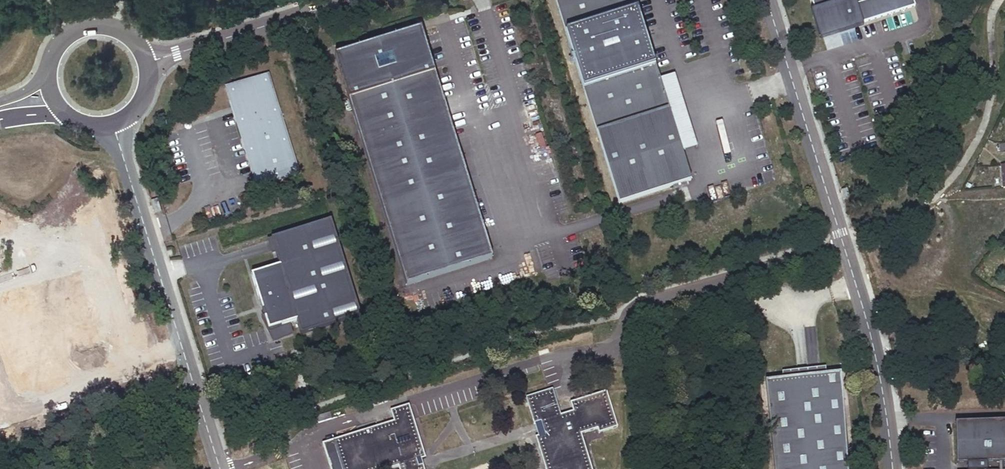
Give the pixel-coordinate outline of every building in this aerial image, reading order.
[(618,204),(693,181),(637,0),(555,0),(618,204)] [(814,7),(810,8),(818,38),(861,25),(860,21),(914,5),(913,0),(811,0),(814,7)] [(421,30),(336,56),(405,280),(490,253),(421,30)] [(268,75),(227,87),(257,186),(298,173),(268,75)] [(844,194),(847,203),(852,202),(850,193),(844,194)] [(152,201),(155,214),(161,212),(157,199),(152,201)] [(280,265),(251,274),(261,304),(269,329),(290,322),(297,320),(301,334),(361,315),(331,220),(271,238),(280,265)] [(269,329),(261,304),(257,305),(272,341),(293,332),(290,322),(269,329)] [(761,380),(769,468),(841,468),(833,374),(761,380)] [(527,397),(536,424),(542,421),(546,435),(537,437),(547,468),(592,468),(581,434),(598,429),(599,433),(616,427),(605,391),(571,402),(574,411),(561,415),(553,389),(527,397)] [(333,440),(342,468),(393,468),(398,468),(399,468),(424,468),(423,467),(419,468),(417,462),(424,460),(407,406),(390,410),(394,423),(333,440)] [(315,415),(317,422),(330,418),(328,411),(315,415)] [(985,464),(1004,463),(1004,422),(955,423),(956,465),(966,464),(966,468),(986,468),(985,464)]
